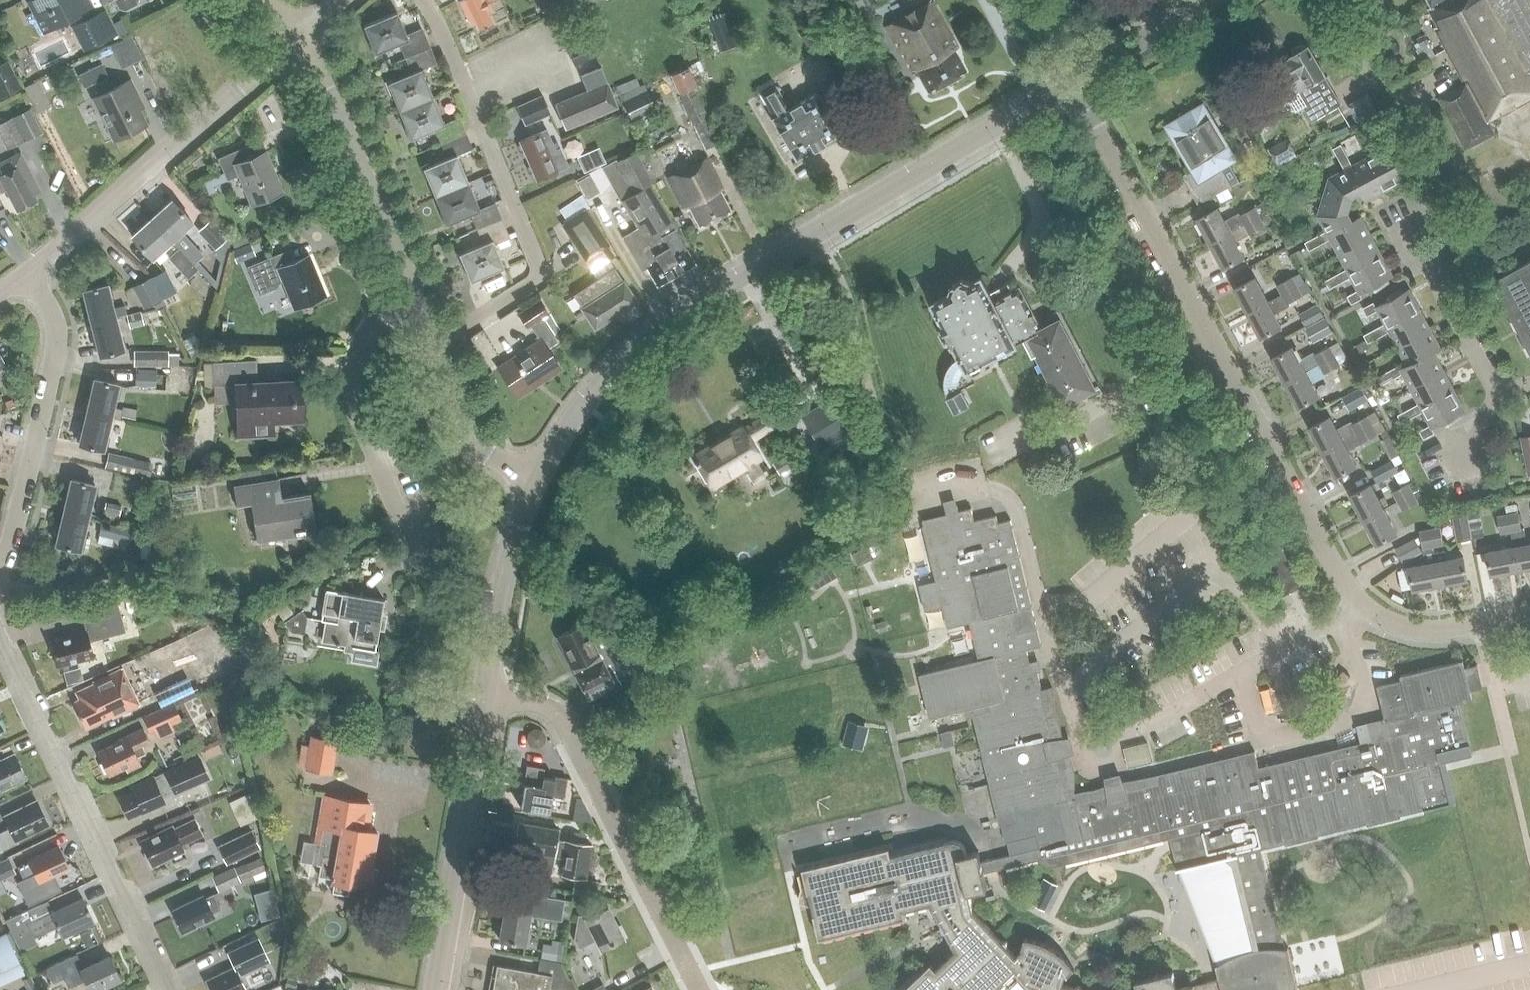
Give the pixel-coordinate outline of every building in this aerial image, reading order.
[(44,32),(92,8),(88,0),(30,0),(29,1),(44,32)] [(118,8),(125,9),(137,3),(138,0),(114,0),(118,8)] [(459,1),(470,23),(474,21),(479,30),(492,23),(488,14),(492,12),(487,2),(491,0),(460,0),(459,1)] [(1465,147),(1494,132),(1486,117),(1501,109),(1503,113),(1529,98),(1529,0),(1429,0),(1431,3),(1427,5),(1437,23),(1433,25),(1463,81),(1437,95),(1465,147)] [(957,46),(931,1),(884,27),(910,73),(915,70),(927,92),(964,71),(952,49),(957,46)] [(112,23),(105,8),(70,26),(83,51),(118,34),(112,23)] [(398,41),(403,55),(427,45),(422,32),(407,38),(396,11),(363,25),(374,51),(398,41)] [(123,18),(112,23),(118,34),(120,38),(130,33),(127,28),(123,18)] [(1413,49),(1419,60),(1433,53),(1423,34),(1414,39),(1418,47),(1413,49)] [(1291,58),(1271,69),(1276,76),(1272,79),(1271,86),(1276,95),(1281,96),(1287,108),(1295,110),(1302,106),(1311,120),(1340,103),(1309,47),(1299,43),(1292,47),(1291,58)] [(386,81),(398,110),(432,95),(420,67),(434,61),(427,45),(403,55),(410,71),(386,81)] [(565,50),(571,64),(583,60),(577,45),(565,50)] [(18,87),(13,76),(5,60),(0,62),(0,97),(18,87)] [(94,98),(114,138),(143,124),(131,98),(136,95),(129,80),(112,89),(106,77),(108,76),(102,63),(78,75),(84,87),(93,82),(99,95),(94,98)] [(681,92),(702,142),(717,136),(688,66),(669,74),(677,93),(681,92)] [(554,104),(564,128),(616,107),(599,67),(579,76),(586,91),(554,104)] [(901,76),(893,81),(897,88),(905,83),(901,76)] [(820,142),(838,132),(815,92),(787,108),(770,79),(756,87),(773,116),(771,118),(794,158),(812,148),(813,150),(822,144),(820,142)] [(616,88),(632,121),(655,110),(642,83),(632,80),(616,88)] [(434,127),(439,141),(464,132),(457,116),(443,122),(432,95),(398,110),(410,137),(434,127)] [(549,113),(541,95),(515,107),(523,124),(549,113)] [(1230,147),(1227,148),(1202,105),(1201,105),(1202,107),(1191,113),(1189,110),(1180,116),(1182,118),(1169,125),(1168,124),(1167,124),(1193,170),(1181,176),(1196,203),(1231,184),(1221,166),(1226,163),(1227,165),(1237,159),(1230,147)] [(0,123),(0,135),(4,133),(12,147),(24,141),(12,117),(0,123)] [(1377,124),(1367,129),(1371,137),(1381,131),(1377,124)] [(520,138),(536,176),(566,162),(560,147),(556,149),(546,127),(520,138)] [(422,167),(433,194),(467,180),(456,153),(470,147),(464,132),(439,141),(446,157),(422,167)] [(1381,132),(1371,137),(1375,145),(1385,140),(1381,132)] [(1269,148),(1277,162),(1295,153),(1287,138),(1269,148)] [(218,156),(224,170),(227,179),(240,174),(251,202),(281,190),(265,151),(253,156),(247,144),(218,156)] [(1341,145),(1333,149),(1338,160),(1346,155),(1341,145)] [(1388,146),(1367,157),(1385,190),(1405,180),(1388,146)] [(582,168),(601,164),(599,149),(579,152),(582,168)] [(646,267),(656,284),(693,263),(673,229),(675,228),(648,181),(651,179),(634,150),(615,161),(633,191),(620,199),(637,226),(621,236),(641,270),(646,267)] [(0,175),(0,191),(6,188),(17,210),(37,200),(33,194),(32,190),(38,187),(22,155),(20,152),(0,162),(0,170),(2,174),(0,175)] [(1346,155),(1338,160),(1344,170),(1347,168),(1360,193),(1364,201),(1385,190),(1367,157),(1352,166),(1346,155)] [(688,206),(698,226),(729,211),(718,191),(721,189),(705,158),(668,177),(684,208),(688,206)] [(1329,178),(1323,197),(1350,205),(1352,197),(1360,193),(1347,168),(1344,170),(1329,178)] [(1250,177),(1229,189),(1233,197),(1255,185),(1250,177)] [(470,213),(475,226),(499,217),(493,202),(479,208),(467,180),(433,194),(446,223),(470,213)] [(1323,197),(1317,216),(1325,231),(1327,234),(1352,221),(1347,212),(1350,205),(1323,197)] [(152,218),(180,250),(192,263),(201,255),(189,241),(187,243),(179,234),(192,223),(172,200),(152,218)] [(1197,219),(1210,243),(1230,232),(1230,231),(1244,224),(1243,223),(1258,216),(1253,207),(1239,215),(1225,222),(1217,208),(1197,219)] [(566,222),(562,224),(584,260),(599,251),(606,261),(607,261),(614,257),(607,246),(608,245),(586,209),(566,222)] [(1230,232),(1210,243),(1222,267),(1243,256),(1235,241),(1249,233),(1248,232),(1262,224),(1258,216),(1243,223),(1244,224),(1230,231),(1230,232)] [(1325,231),(1315,237),(1319,245),(1330,239),(1337,254),(1371,236),(1360,216),(1352,221),(1327,234),(1325,231)] [(499,217),(475,226),(482,242),(458,252),(470,280),(503,266),(491,238),(506,232),(499,217)] [(163,248),(171,257),(169,259),(184,275),(193,266),(191,264),(192,263),(180,250),(152,218),(132,236),(152,258),(163,248)] [(226,238),(210,219),(197,230),(214,250),(226,238)] [(1371,236),(1337,254),(1346,270),(1348,273),(1381,255),(1371,236)] [(1315,237),(1305,242),(1309,250),(1319,245),(1315,237)] [(231,249),(236,263),(255,255),(250,242),(231,249)] [(284,281),(294,306),(324,293),(308,254),(294,260),(290,248),(260,260),(260,261),(247,266),(259,294),(277,287),(278,283),(284,281)] [(1346,270),(1336,275),(1340,283),(1350,278),(1357,291),(1359,294),(1392,276),(1381,255),(1348,273),(1346,270)] [(1491,281),(1529,353),(1529,259),(1491,281)] [(633,300),(612,268),(573,294),(594,326),(633,300)] [(179,299),(176,292),(165,270),(150,278),(161,301),(163,300),(166,305),(179,299)] [(1336,275),(1325,281),(1330,288),(1340,283),(1336,275)] [(952,346),(953,345),(960,357),(955,360),(953,362),(949,366),(946,371),(945,374),(945,377),(944,383),(944,386),(944,388),(948,397),(946,397),(953,411),(967,404),(959,389),(959,387),(959,384),(959,382),(960,380),(961,378),(963,376),(965,374),(968,371),(972,369),(996,356),(1016,345),(1015,343),(1023,339),(1032,356),(1036,354),(1062,403),(1094,387),(1058,319),(1042,328),(1019,286),(1011,290),(1007,282),(989,292),(981,276),(969,282),(969,281),(961,278),(952,283),(949,291),(950,292),(931,302),(944,325),(941,327),(940,334),(944,343),(952,346)] [(1276,284),(1281,293),(1296,285),(1291,276),(1276,284)] [(1234,288),(1246,311),(1267,300),(1254,277),(1234,288)] [(144,309),(148,307),(149,310),(160,304),(149,282),(134,289),(144,309)] [(122,305),(111,308),(105,285),(82,291),(91,323),(114,317),(124,314),(122,305)] [(1296,285),(1267,300),(1246,311),(1260,336),(1280,325),(1273,312),(1287,304),(1286,302),(1301,293),(1296,285)] [(1384,324),(1374,329),(1378,337),(1388,332),(1386,328),(1419,310),(1408,289),(1375,307),(1377,311),(1384,324)] [(1357,291),(1347,297),(1351,304),(1361,299),(1359,294),(1357,291)] [(498,368),(517,395),(558,368),(545,348),(556,341),(540,318),(548,313),(539,299),(517,314),(526,327),(530,324),(540,340),(498,368)] [(1373,303),(1362,308),(1367,316),(1377,311),(1375,307),(1373,303)] [(1297,315),(1302,324),(1318,315),(1313,306),(1297,315)] [(1419,310),(1386,328),(1388,332),(1397,347),(1430,330),(1419,310)] [(114,317),(91,323),(100,355),(123,349),(114,317)] [(1304,328),(1311,341),(1327,332),(1320,319),(1304,328)] [(1374,329),(1363,335),(1368,342),(1378,337),(1374,329)] [(1430,330),(1397,347),(1406,366),(1407,367),(1433,353),(1440,349),(1430,330)] [(194,334),(183,340),(192,356),(203,350),(194,334)] [(1271,359),(1285,384),(1305,373),(1304,370),(1318,362),(1319,364),(1334,355),(1328,345),(1313,353),(1312,351),(1298,359),(1292,347),(1271,359)] [(135,366),(168,366),(179,366),(179,354),(135,353),(135,366)] [(1398,366),(1387,371),(1392,379),(1402,374),(1410,389),(1443,371),(1433,353),(1407,367),(1406,366),(1399,369),(1398,366)] [(1305,373),(1285,384),(1297,406),(1318,395),(1310,382),(1324,374),(1323,372),(1338,364),(1334,355),(1319,364),(1318,362),(1304,370),(1305,373)] [(212,361),(214,388),(215,403),(235,401),(238,434),(273,432),(272,418),(301,417),(299,379),(257,381),(256,358),(212,361)] [(1387,371),(1377,377),(1381,385),(1392,379),(1387,371)] [(1443,371),(1410,389),(1418,404),(1420,408),(1453,390),(1443,371)] [(135,373),(135,387),(157,388),(157,374),(135,373)] [(95,378),(87,412),(110,418),(110,417),(120,419),(120,416),(136,419),(137,409),(122,407),(122,409),(112,407),(118,384),(95,378)] [(1341,398),(1347,409),(1366,398),(1361,387),(1341,398)] [(1418,404),(1408,409),(1412,417),(1422,412),(1429,425),(1431,429),(1464,411),(1453,390),(1420,408),(1418,404)] [(1408,409),(1398,415),(1402,423),(1412,417),(1408,409)] [(110,418),(87,412),(79,444),(102,450),(110,418)] [(1309,429),(1322,452),(1342,440),(1356,433),(1357,433),(1372,425),(1366,415),(1351,423),(1350,421),(1336,429),(1330,417),(1309,429)] [(696,465),(699,463),(709,482),(727,471),(730,475),(745,466),(753,480),(765,473),(757,459),(760,458),(749,440),(770,428),(763,417),(743,429),(741,427),(694,455),(697,460),(694,462),(696,465)] [(1342,440),(1322,452),(1334,475),(1355,464),(1347,449),(1361,441),(1376,433),(1372,425),(1357,433),(1356,433),(1342,440)] [(1429,425),(1419,430),(1419,431),(1423,438),(1433,433),(1431,429),(1429,425)] [(1529,473),(1529,434),(1522,436),(1529,473)] [(109,466),(129,470),(151,475),(153,463),(112,454),(109,466)] [(784,455),(772,463),(779,474),(791,467),(784,455)] [(1370,471),(1376,482),(1397,471),(1391,460),(1370,471)] [(280,495),(277,477),(234,484),(237,504),(251,502),(257,540),(305,532),(304,527),(314,526),(309,491),(280,495)] [(71,479),(64,513),(87,518),(87,517),(99,519),(101,512),(89,510),(94,485),(71,479)] [(1392,491),(1397,500),(1411,492),(1406,483),(1392,491)] [(1350,496),(1363,520),(1383,508),(1370,484),(1350,496)] [(1411,492),(1397,500),(1402,509),(1423,498),(1419,489),(1412,493),(1411,492)] [(105,502),(102,515),(118,519),(121,506),(105,502)] [(1515,504),(1505,506),(1506,514),(1510,531),(1520,529),(1515,504)] [(1383,508),(1363,520),(1375,544),(1396,532),(1383,508)] [(1297,986),(1294,973),(1291,962),(1287,946),(1284,946),(1261,849),(1284,843),(1284,845),(1319,837),(1319,835),(1366,823),(1367,825),(1401,817),(1401,814),(1423,809),(1452,802),(1443,768),(1447,767),(1445,759),(1470,753),(1470,752),(1457,702),(1471,699),(1469,691),(1482,688),(1476,665),(1463,668),(1461,660),(1399,675),(1401,680),(1395,681),(1376,686),(1384,718),(1367,723),(1372,740),(1373,744),(1357,747),(1356,744),(1258,768),(1254,752),(1250,753),(1155,776),(1074,796),(1048,688),(1041,690),(1036,671),(1032,673),(1030,663),(1026,651),(1040,647),(1036,631),(1031,609),(1010,523),(997,526),(996,519),(974,524),(971,511),(958,514),(957,509),(946,512),(947,517),(922,523),(936,583),(919,587),(926,613),(943,609),(948,630),(970,625),(979,661),(920,675),(930,717),(964,709),(966,717),(973,716),(999,825),(1000,824),(1005,842),(1006,841),(1009,854),(980,861),(978,850),(966,853),(965,850),(963,845),(959,842),(954,840),(949,840),(890,854),(888,847),(802,868),(819,938),(905,917),(903,910),(929,904),(954,950),(935,969),(930,963),(902,989),(996,989),(1015,972),(1028,987),(1039,989),(1078,989),(1061,985),(1064,975),(1066,975),(1073,969),(1069,963),(1064,957),(1058,952),(1052,947),(1046,944),(1039,941),(1031,940),(1024,939),(1021,948),(1022,950),(1015,956),(972,910),(967,893),(987,888),(983,873),(1042,858),(1043,861),(1045,863),(1048,865),(1051,866),(1170,838),(1177,869),(1193,865),(1194,868),(1195,871),(1196,875),(1196,879),(1197,882),(1198,888),(1198,893),(1199,895),(1199,897),(1199,899),(1199,901),(1200,905),(1200,908),(1200,910),(1201,913),(1202,916),(1202,918),(1203,921),(1205,925),(1206,929),(1207,932),(1210,939),(1211,943),(1212,947),(1214,953),(1216,958),(1217,963),(1215,963),(1218,979),(1177,989),(1172,971),(1136,980),(1138,989),(1292,989),(1297,986)] [(1457,538),(1483,534),(1479,510),(1453,514),(1457,538)] [(87,518),(64,513),(56,545),(79,550),(87,518)] [(1496,516),(1499,533),(1510,531),(1506,514),(1496,516)] [(102,524),(99,535),(129,544),(133,533),(102,524)] [(1443,544),(1439,528),(1429,530),(1432,546),(1443,544)] [(1526,542),(1524,528),(1520,529),(1510,531),(1512,545),(1517,568),(1529,565),(1529,541),(1526,542)] [(1429,530),(1419,532),(1422,548),(1432,546),(1429,530)] [(1413,538),(1394,548),(1401,560),(1419,550),(1413,538)] [(140,559),(150,559),(150,545),(140,545),(140,559)] [(1512,545),(1486,550),(1490,573),(1517,568),(1512,545)] [(867,546),(852,554),(857,565),(873,558),(867,546)] [(1439,582),(1434,552),(1433,552),(1432,546),(1422,548),(1425,561),(1408,564),(1412,587),(1439,582)] [(1444,550),(1434,552),(1439,582),(1466,577),(1462,554),(1445,557),(1444,550)] [(819,572),(809,578),(816,590),(826,584),(819,572)] [(379,619),(383,598),(325,588),(320,618),(326,619),(322,639),(345,643),(343,649),(351,651),(352,644),(374,648),(378,628),(384,629),(385,620),(379,619)] [(124,632),(117,605),(82,614),(87,631),(51,640),(58,666),(93,658),(89,640),(124,632)] [(301,609),(284,622),(291,631),(303,634),(306,617),(301,609)] [(561,649),(587,700),(614,686),(588,635),(586,636),(580,624),(557,636),(563,648),(561,649)] [(112,717),(139,704),(121,667),(97,679),(98,681),(75,692),(78,699),(73,701),(79,715),(77,716),(80,723),(82,722),(85,727),(111,715),(112,717)] [(149,734),(155,732),(158,738),(175,731),(171,723),(181,719),(175,703),(142,717),(149,734)] [(849,720),(842,744),(862,750),(869,726),(849,720)] [(126,771),(139,765),(132,750),(140,746),(142,748),(150,744),(142,727),(114,740),(115,743),(97,751),(108,775),(124,767),(126,771)] [(528,732),(527,739),(531,745),(538,746),(543,743),(545,735),(541,730),(534,729),(528,732)] [(959,745),(956,731),(946,734),(950,748),(959,745)] [(304,770),(332,774),(338,740),(310,735),(308,745),(301,744),(297,766),(305,768),(304,770)] [(13,754),(0,760),(0,789),(25,778),(13,754)] [(121,799),(130,819),(142,813),(142,815),(166,805),(164,799),(175,794),(176,796),(210,781),(199,757),(164,771),(165,773),(155,777),(154,776),(131,786),(135,793),(121,799)] [(519,807),(549,812),(551,796),(563,798),(566,778),(554,776),(554,779),(542,777),(540,786),(523,783),(519,807)] [(300,859),(320,862),(318,874),(331,876),(331,880),(334,880),(332,889),(347,891),(349,883),(352,883),(353,880),(369,883),(369,880),(374,881),(377,868),(371,867),(372,866),(369,866),(375,830),(364,828),(368,803),(323,795),(315,840),(303,838),(300,859)] [(593,822),(580,797),(575,797),(571,819),(593,822)] [(0,833),(0,848),(0,849),(17,841),(16,838),(47,823),(36,800),(4,816),(10,828),(0,833)] [(140,841),(151,864),(170,855),(174,857),(182,853),(179,846),(201,836),(194,819),(172,830),(170,825),(153,832),(154,835),(140,841)] [(517,822),(513,848),(533,852),(531,866),(533,869),(550,872),(553,855),(569,858),(566,875),(584,878),(590,845),(564,840),(564,841),(555,840),(557,829),(517,822)] [(229,862),(262,847),(254,828),(221,843),(229,862)] [(18,867),(27,885),(20,888),(27,904),(59,889),(52,874),(67,867),(57,846),(28,860),(29,862),(18,867)] [(0,861),(0,883),(16,875),(8,857),(0,861)] [(241,865),(246,878),(265,870),(260,858),(241,865)] [(233,867),(211,878),(217,890),(240,879),(233,867)] [(572,893),(596,897),(598,881),(574,877),(572,893)] [(1031,902),(1051,912),(1064,887),(1044,877),(1031,902)] [(259,920),(279,915),(272,887),(252,892),(259,920)] [(515,905),(504,903),(498,939),(524,943),(528,915),(560,920),(563,899),(518,891),(515,905)] [(172,909),(182,931),(212,917),(210,913),(219,909),(212,894),(203,898),(201,895),(172,909)] [(92,920),(81,897),(51,912),(52,914),(34,922),(29,911),(10,920),(15,931),(27,925),(33,938),(58,927),(61,934),(92,920)] [(595,940),(599,949),(623,937),(607,906),(585,917),(577,915),(574,939),(579,949),(595,940)] [(24,972),(6,932),(0,934),(0,983),(24,972)] [(224,970),(204,979),(210,989),(241,989),(244,989),(237,975),(268,960),(257,937),(226,951),(233,965),(224,970)] [(543,942),(540,954),(559,958),(563,940),(551,938),(549,943),(543,942)] [(56,964),(46,969),(52,982),(62,978),(67,988),(84,980),(89,989),(93,989),(119,978),(108,955),(81,968),(74,955),(56,964)] [(549,989),(557,989),(575,989),(570,979),(566,978),(559,963),(539,959),(536,972),(496,965),(491,989),(548,989),(549,989)] [(287,978),(285,986),(295,988),(297,980),(287,978)]
